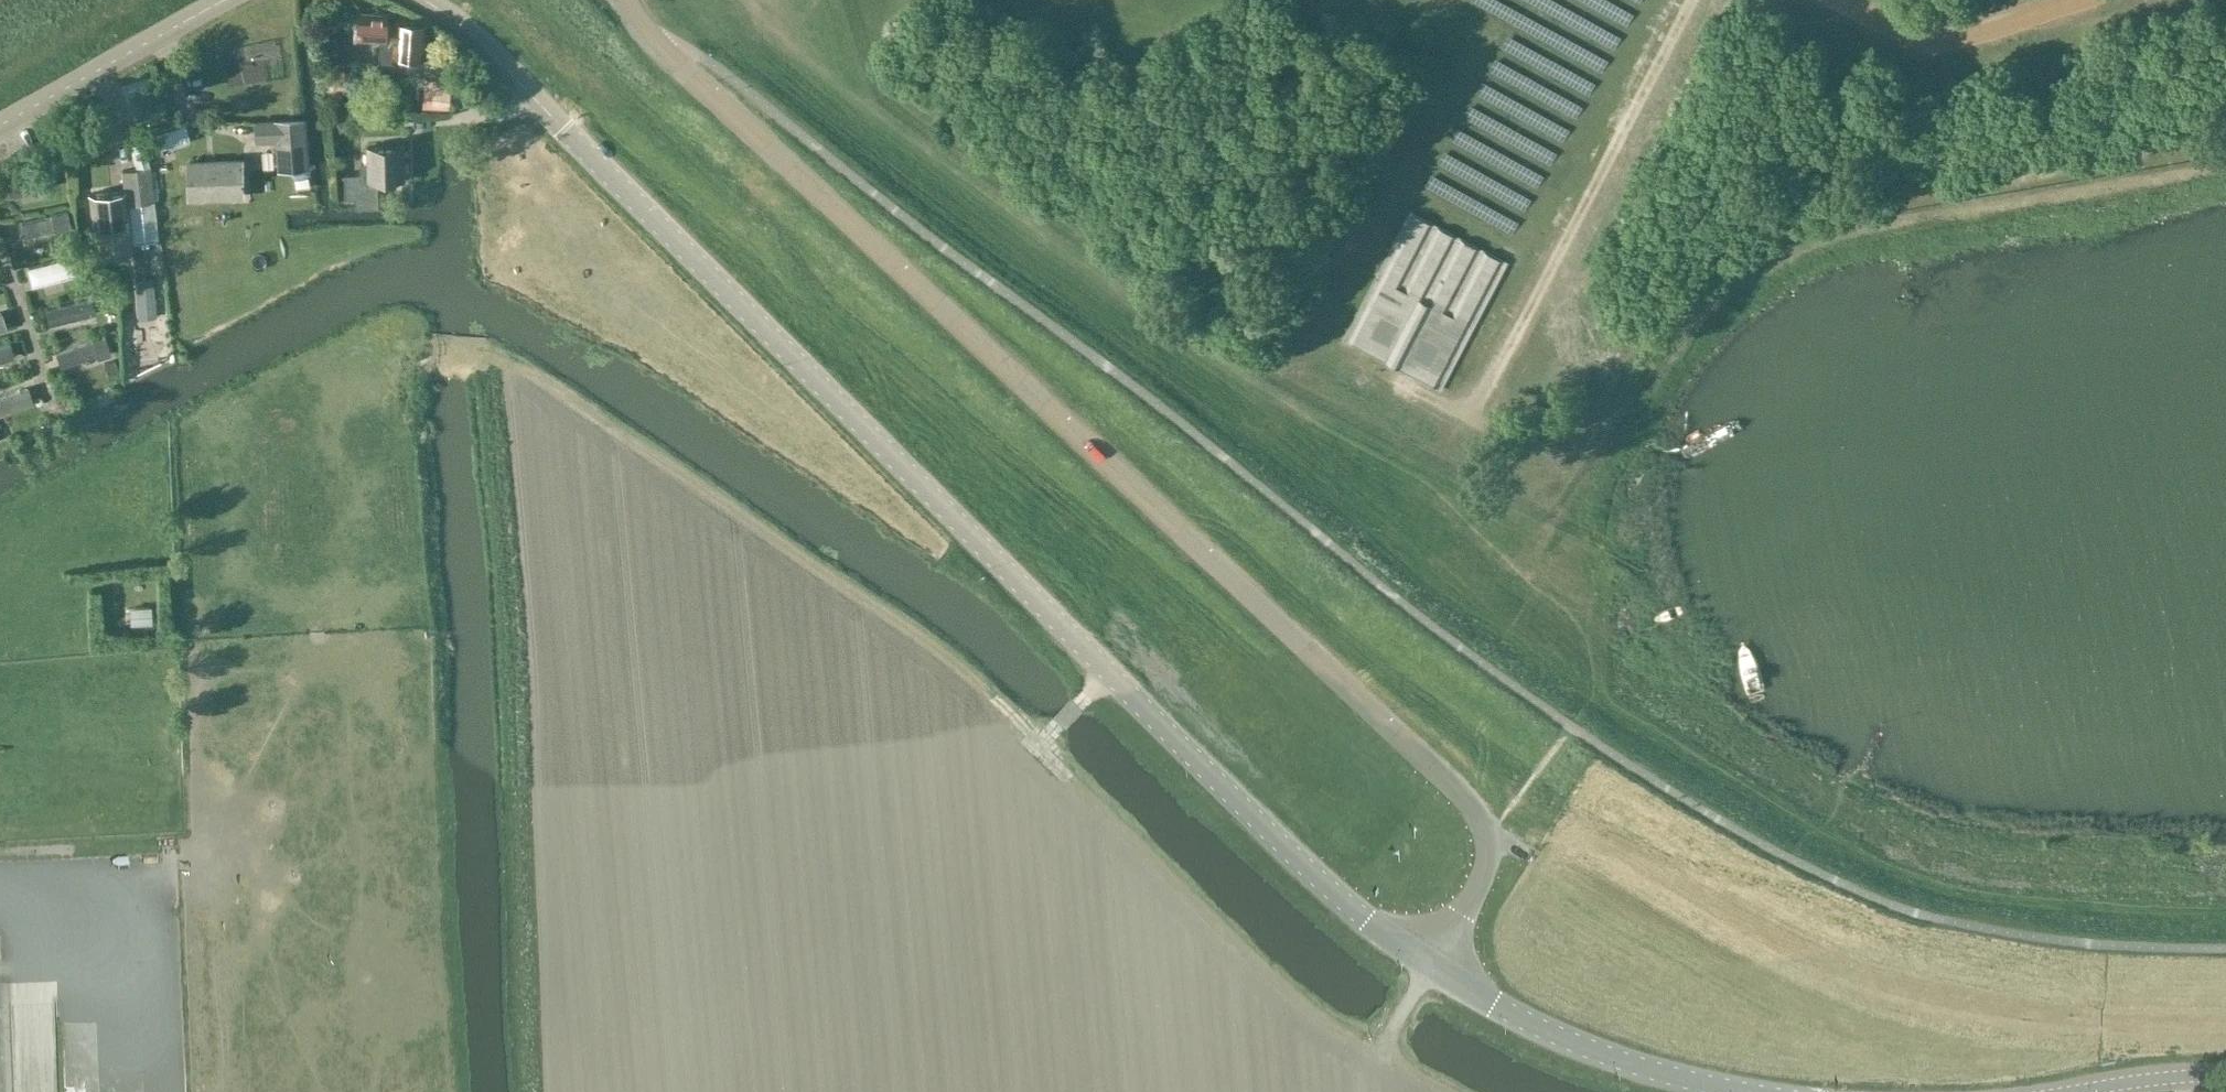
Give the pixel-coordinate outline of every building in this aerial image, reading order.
[(396,26),(388,25),(389,14),(360,12),(359,38),(382,40),(380,63),(394,64),(395,54),(427,56),(429,23),(396,21),(396,26)] [(450,108),(451,91),(425,89),(423,106),(450,108)] [(308,118),(289,119),(256,121),(257,140),(275,139),(277,171),(311,169),(308,118)] [(187,129),(170,130),(171,144),(187,143),(187,129)] [(384,178),(405,178),(404,144),(368,146),(368,161),(360,162),(361,171),(344,171),(345,195),(357,195),(357,207),(379,206),(378,179),(384,179),(384,178)] [(243,184),(245,184),(245,180),(243,180),(242,160),(189,162),(191,197),(244,195),(243,184)] [(94,232),(98,232),(100,255),(132,251),(127,204),(154,200),(150,166),(122,170),(124,190),(90,194),(94,232)] [(49,167),(1,177),(6,194),(52,184),(49,167)] [(293,198),(308,197),(306,175),(291,176),(293,198)] [(150,207),(132,208),(133,246),(151,245),(150,207)] [(51,216),(21,223),(24,236),(54,230),(55,233),(71,230),(67,210),(50,214),(51,216)] [(1344,339),(1441,389),(1507,263),(1410,212),(1344,339)] [(28,266),(33,285),(76,274),(71,255),(28,266)] [(106,283),(103,292),(112,295),(115,286),(106,283)] [(47,309),(51,325),(96,313),(91,297),(47,309)] [(62,366),(96,353),(98,358),(110,353),(104,336),(58,352),(62,366)] [(0,345),(0,359),(15,355),(10,342),(0,345)] [(114,360),(103,364),(107,374),(118,370),(114,360)] [(32,402),(27,388),(0,397),(0,414),(32,402)]
